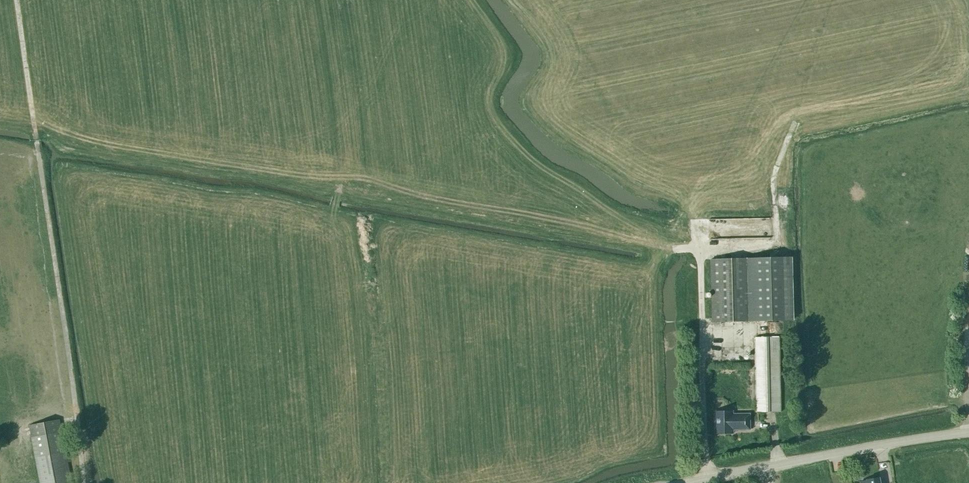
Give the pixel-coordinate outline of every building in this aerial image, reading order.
[(710,260),(712,322),(792,320),(791,258),(710,260)] [(755,337),(756,369),(757,413),(781,412),(779,337),(755,337)] [(732,430),(749,429),(749,415),(732,415),(732,412),(715,412),(715,434),(732,434),(732,430)] [(59,420),(29,425),(32,438),(40,482),(71,482),(62,432),(59,420)]
